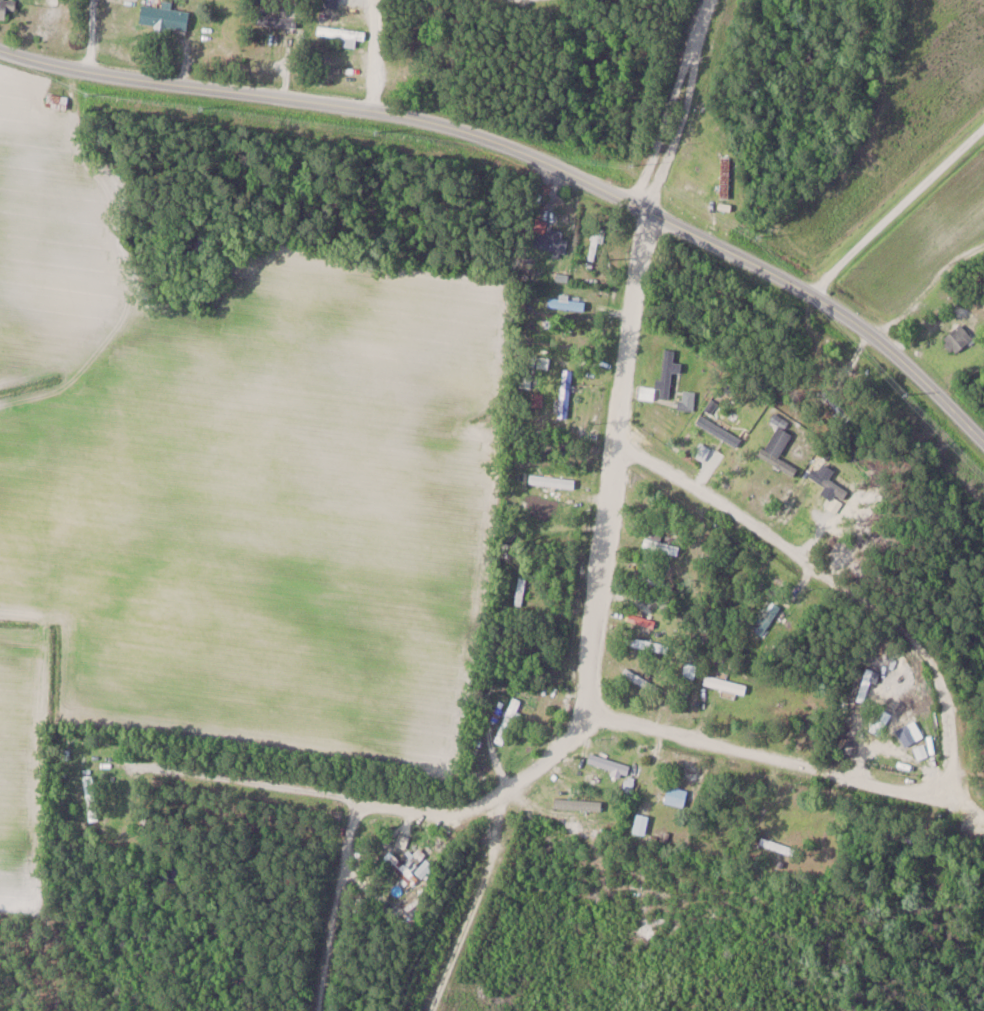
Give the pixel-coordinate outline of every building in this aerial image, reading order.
[(7,18),(7,6),(17,6),(17,0),(0,0),(0,18),(7,18)] [(188,29),(190,10),(142,4),(140,24),(188,29)] [(297,18),(264,16),(264,25),(297,26),(297,18)] [(357,38),(365,40),(366,31),(320,25),(319,34),(341,36),(340,45),(356,47),(357,38)] [(68,96),(48,94),(46,106),(67,108),(68,96)] [(730,156),(721,156),(721,198),(730,198),(730,156)] [(560,234),(553,227),(540,241),(548,248),(560,234)] [(584,296),(560,293),(558,309),(582,312),(584,296)] [(974,337),(960,323),(942,342),(956,356),(974,337)] [(660,396),(669,397),(673,370),(681,371),(682,364),(674,363),(675,350),(666,349),(660,396)] [(775,422),(778,424),(767,449),(782,456),(792,433),(786,430),(790,421),(778,415),(775,422)] [(841,467),(831,461),(813,489),(823,495),(841,467)] [(574,491),(574,476),(533,476),(533,491),(574,491)] [(652,539),(647,538),(644,547),(677,556),(681,541),(653,533),(652,539)] [(523,606),(528,570),(520,569),(515,605),(523,606)] [(668,645),(633,636),(631,645),(666,653),(668,645)] [(747,687),(708,672),(705,681),(743,696),(747,687)] [(487,732),(496,738),(495,740),(499,744),(524,704),(514,697),(505,713),(501,710),(487,732)] [(907,746),(919,738),(909,722),(897,730),(907,746)] [(630,764),(591,753),(588,763),(628,774),(630,764)] [(103,756),(87,756),(87,768),(103,768),(103,756)] [(93,775),(84,776),(90,820),(99,819),(93,775)] [(685,807),(688,790),(669,786),(666,803),(685,807)] [(793,849),(772,841),(770,846),(792,854),(793,849)] [(433,866),(426,860),(416,872),(422,878),(433,866)]
